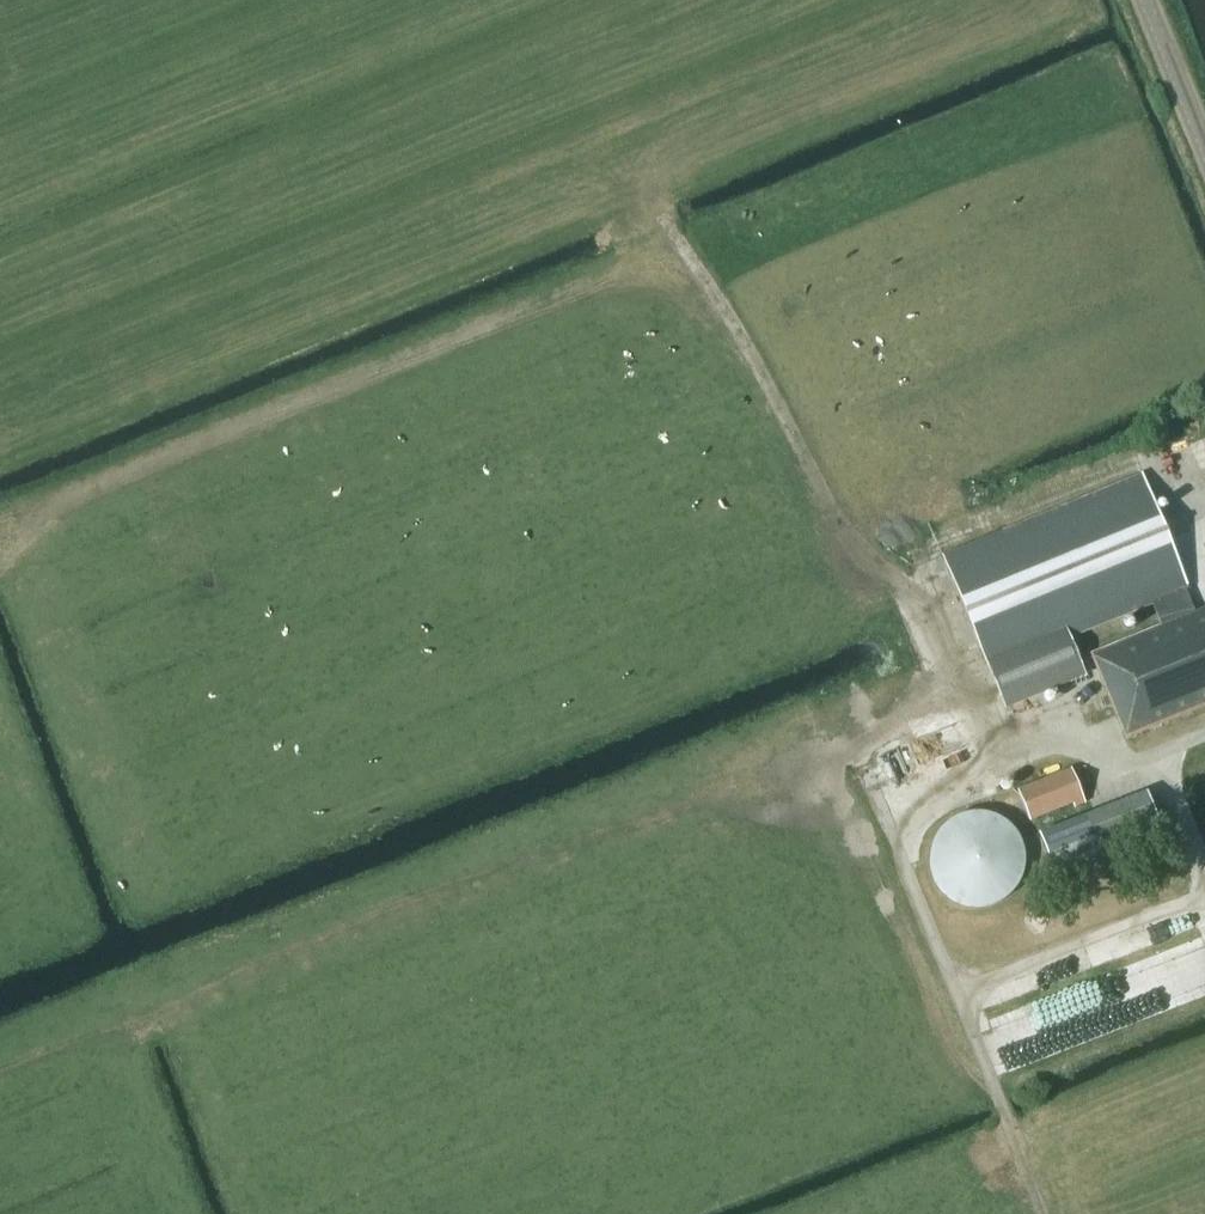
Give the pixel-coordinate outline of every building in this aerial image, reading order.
[(942,555),(1003,704),(1084,671),(1069,636),(1152,602),(1161,625),(1091,654),(1092,657),(1088,659),(1090,666),(1095,664),(1116,716),(1119,714),(1128,738),(1204,707),(1204,608),(1194,612),(1185,589),(1187,588),(1141,474),(942,555)] [(1018,791),(1029,818),(1074,800),(1076,805),(1085,801),(1072,769),(1018,791)] [(1148,796),(1085,822),(1103,867),(1166,841),(1148,796)] [(1001,907),(1019,822),(938,805),(920,890),(1001,907)]
